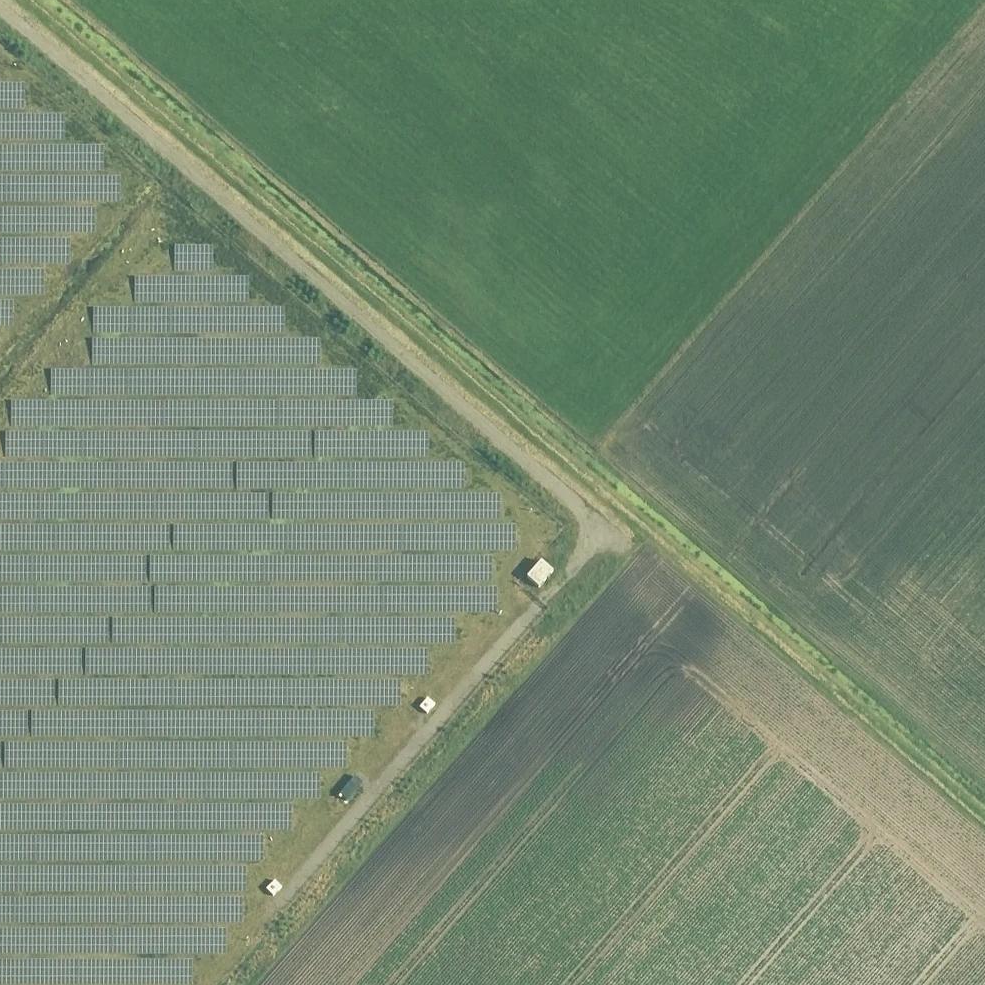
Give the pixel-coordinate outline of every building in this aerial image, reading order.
[(540,562),(526,579),(539,589),(553,573),(540,562)]
